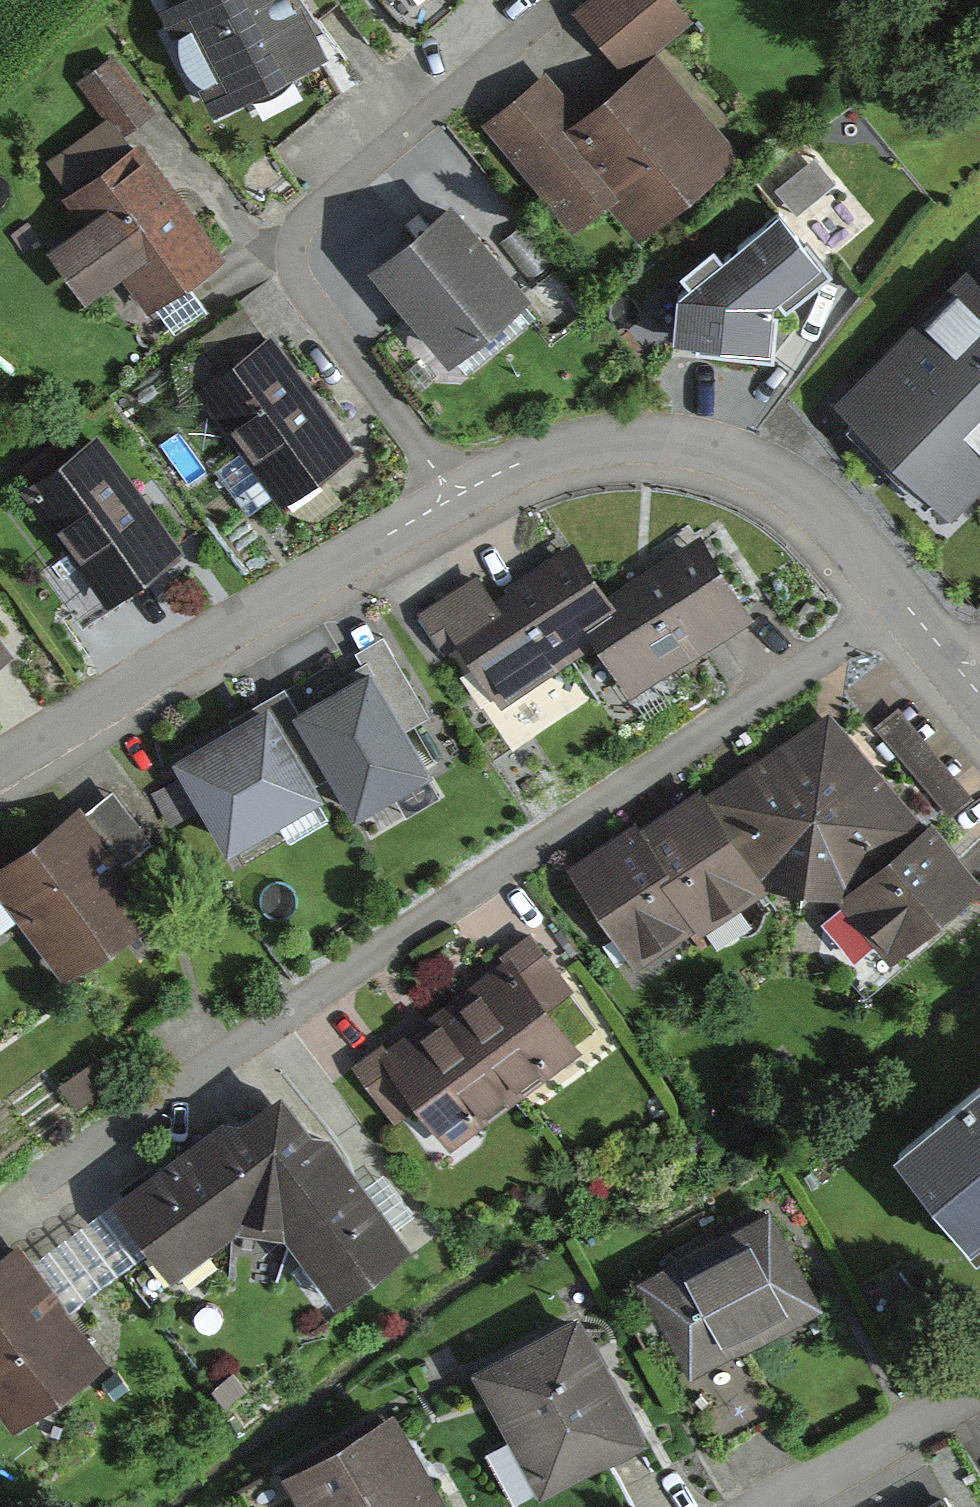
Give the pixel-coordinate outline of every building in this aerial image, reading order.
[(211,111),(328,49),(312,19),(303,0),(156,0),(155,1),(211,111)] [(414,30),(448,0),(388,0),(414,30)] [(623,72),(689,22),(673,0),(577,0),(572,4),(623,72)] [(78,77),(105,115),(111,110),(125,129),(155,108),(115,49),(78,77)] [(743,154),(657,50),(582,112),(545,67),(483,118),(572,226),(603,200),(636,240),(743,154)] [(225,248),(141,135),(133,141),(125,129),(111,110),(105,115),(46,158),(70,189),(62,195),(82,222),(49,246),(85,294),(120,268),(148,305),(225,248)] [(813,154),(775,187),(796,211),(834,178),(813,154)] [(527,287),(453,197),(416,228),(371,265),(445,353),(527,287)] [(771,306),(771,290),(779,284),(786,294),(797,285),(828,260),(821,252),(817,255),(778,205),(721,251),(714,242),(682,268),(691,279),(675,291),(673,336),(695,337),(694,352),(777,355),(779,306),(771,306)] [(839,392),(950,500),(979,469),(979,264),(972,256),(839,392)] [(277,329),(195,386),(274,496),(355,439),(325,397),(277,329)] [(105,596),(185,537),(153,495),(102,428),(22,487),(105,596)] [(635,689),(754,608),(702,531),(613,592),(624,607),(593,628),(600,638),(635,689)] [(593,628),(624,607),(613,592),(575,536),(496,589),(481,567),(416,612),(446,656),(460,646),(500,706),(600,638),(593,628)] [(10,647),(0,632),(0,655),(10,647)] [(333,685),(294,708),(352,810),(436,762),(411,726),(430,714),(386,634),(355,653),(366,666),(333,685)] [(239,717),(172,755),(182,773),(152,791),(172,826),(203,808),(228,850),(328,791),(272,697),(239,717)] [(710,792),(776,884),(827,882),(886,958),(979,885),(979,872),(934,813),(926,819),(832,699),(710,792)] [(971,791),(900,706),(877,726),(947,810),(971,791)] [(59,973),(148,908),(110,856),(146,830),(113,785),(84,806),(78,799),(0,857),(0,894),(59,973)] [(603,841),(568,866),(637,964),(694,924),(699,932),(768,885),(700,786),(661,813),(646,823),(640,814),(603,841)] [(582,1046),(551,1004),(576,985),(532,928),(500,953),(506,961),(471,988),(421,1025),(394,1045),(385,1034),(350,1061),(397,1122),(416,1107),(448,1148),(582,1046)] [(94,1057),(57,1082),(75,1108),(111,1083),(94,1057)] [(284,1071),(116,1196),(175,1272),(239,1223),(285,1229),(334,1295),(409,1239),(364,1178),(284,1071)] [(896,1144),(968,1235),(979,1225),(979,1074),(896,1144)] [(638,1279),(693,1375),(822,1303),(768,1206),(684,1253),(638,1279)] [(10,1427),(103,1359),(50,1288),(17,1244),(0,1257),(0,1414),(10,1427)] [(474,1379),(541,1497),(644,1440),(608,1374),(578,1321),(474,1379)] [(395,1407),(281,1475),(300,1506),(455,1506),(395,1407)] [(924,1506),(953,1506),(946,1495),(924,1506)]
